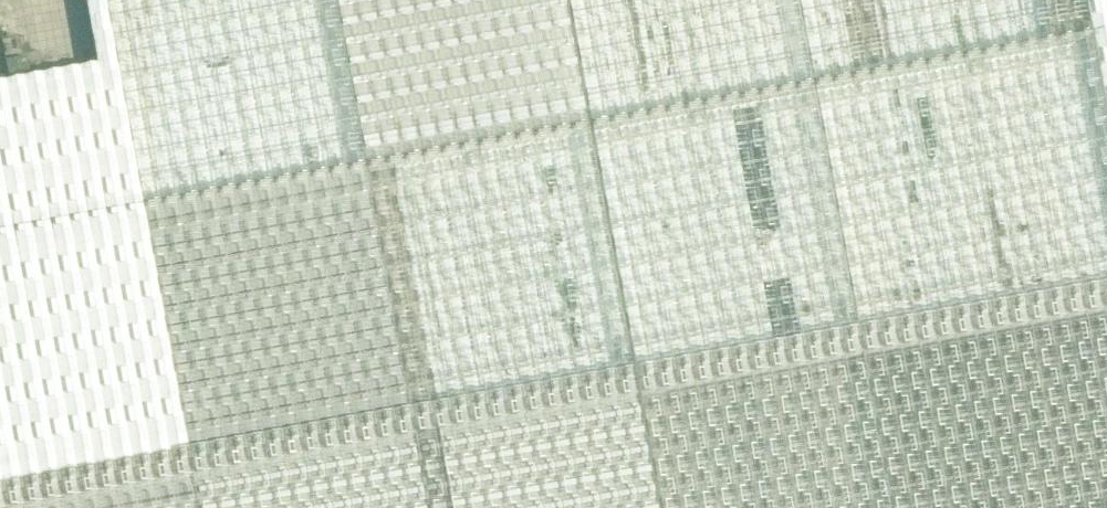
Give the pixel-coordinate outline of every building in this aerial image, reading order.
[(99,70),(0,88),(0,507),(1106,507),(1106,0),(86,0),(99,70)] [(13,81),(32,78),(30,65),(11,68),(13,81)]
